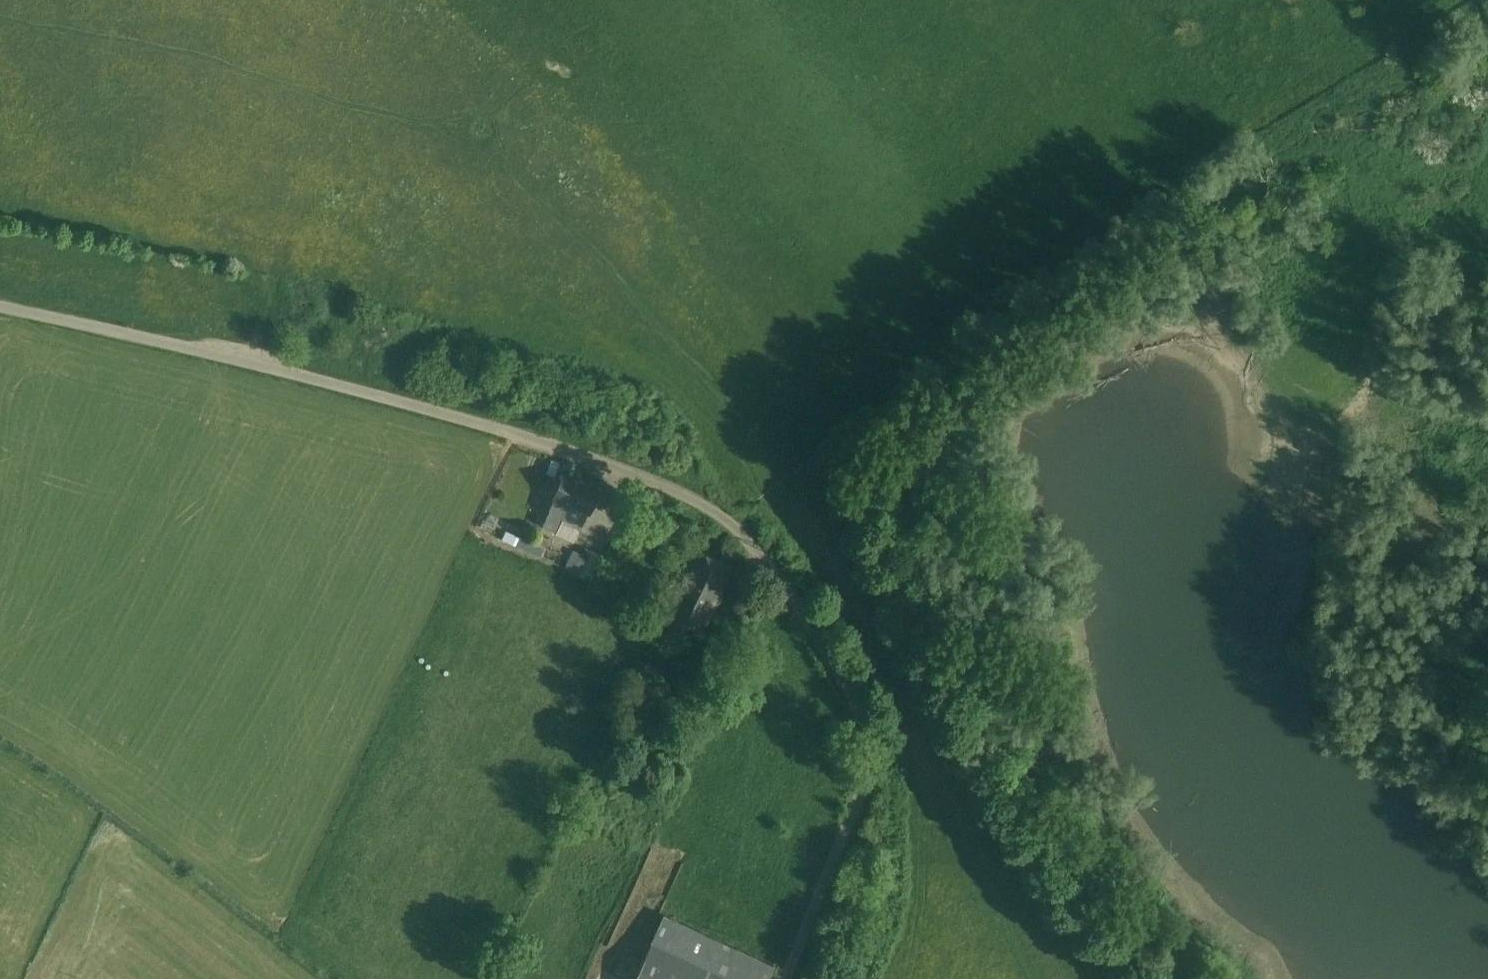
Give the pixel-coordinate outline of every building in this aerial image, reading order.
[(598,488),(565,474),(555,496),(556,496),(549,511),(564,518),(571,503),(587,510),(588,511),(598,488)] [(587,510),(571,503),(564,518),(581,526),(587,510)] [(564,518),(549,511),(543,525),(558,531),(564,518)] [(564,518),(558,531),(575,539),(581,526),(564,518)] [(507,530),(502,538),(536,555),(541,547),(507,530)] [(733,565),(696,548),(665,613),(702,630),(733,565)] [(600,560),(586,553),(576,574),(591,581),(600,560)] [(664,915),(634,978),(768,978),(774,966),(664,915)]
